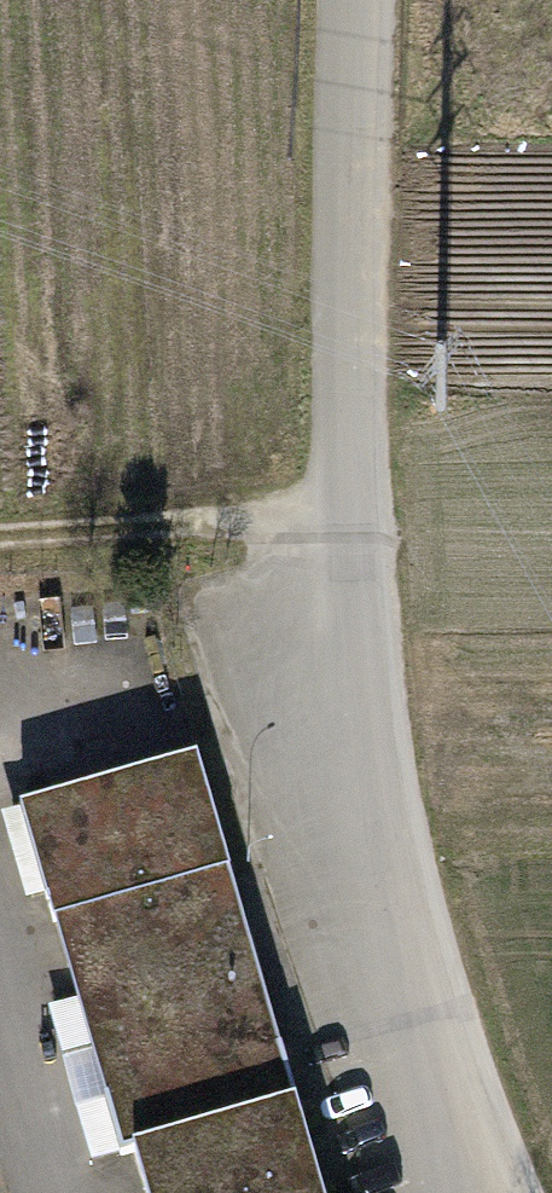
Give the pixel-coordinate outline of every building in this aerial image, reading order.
[(119,1171),(125,1192),(326,1192),(306,1120),(119,1171)]
